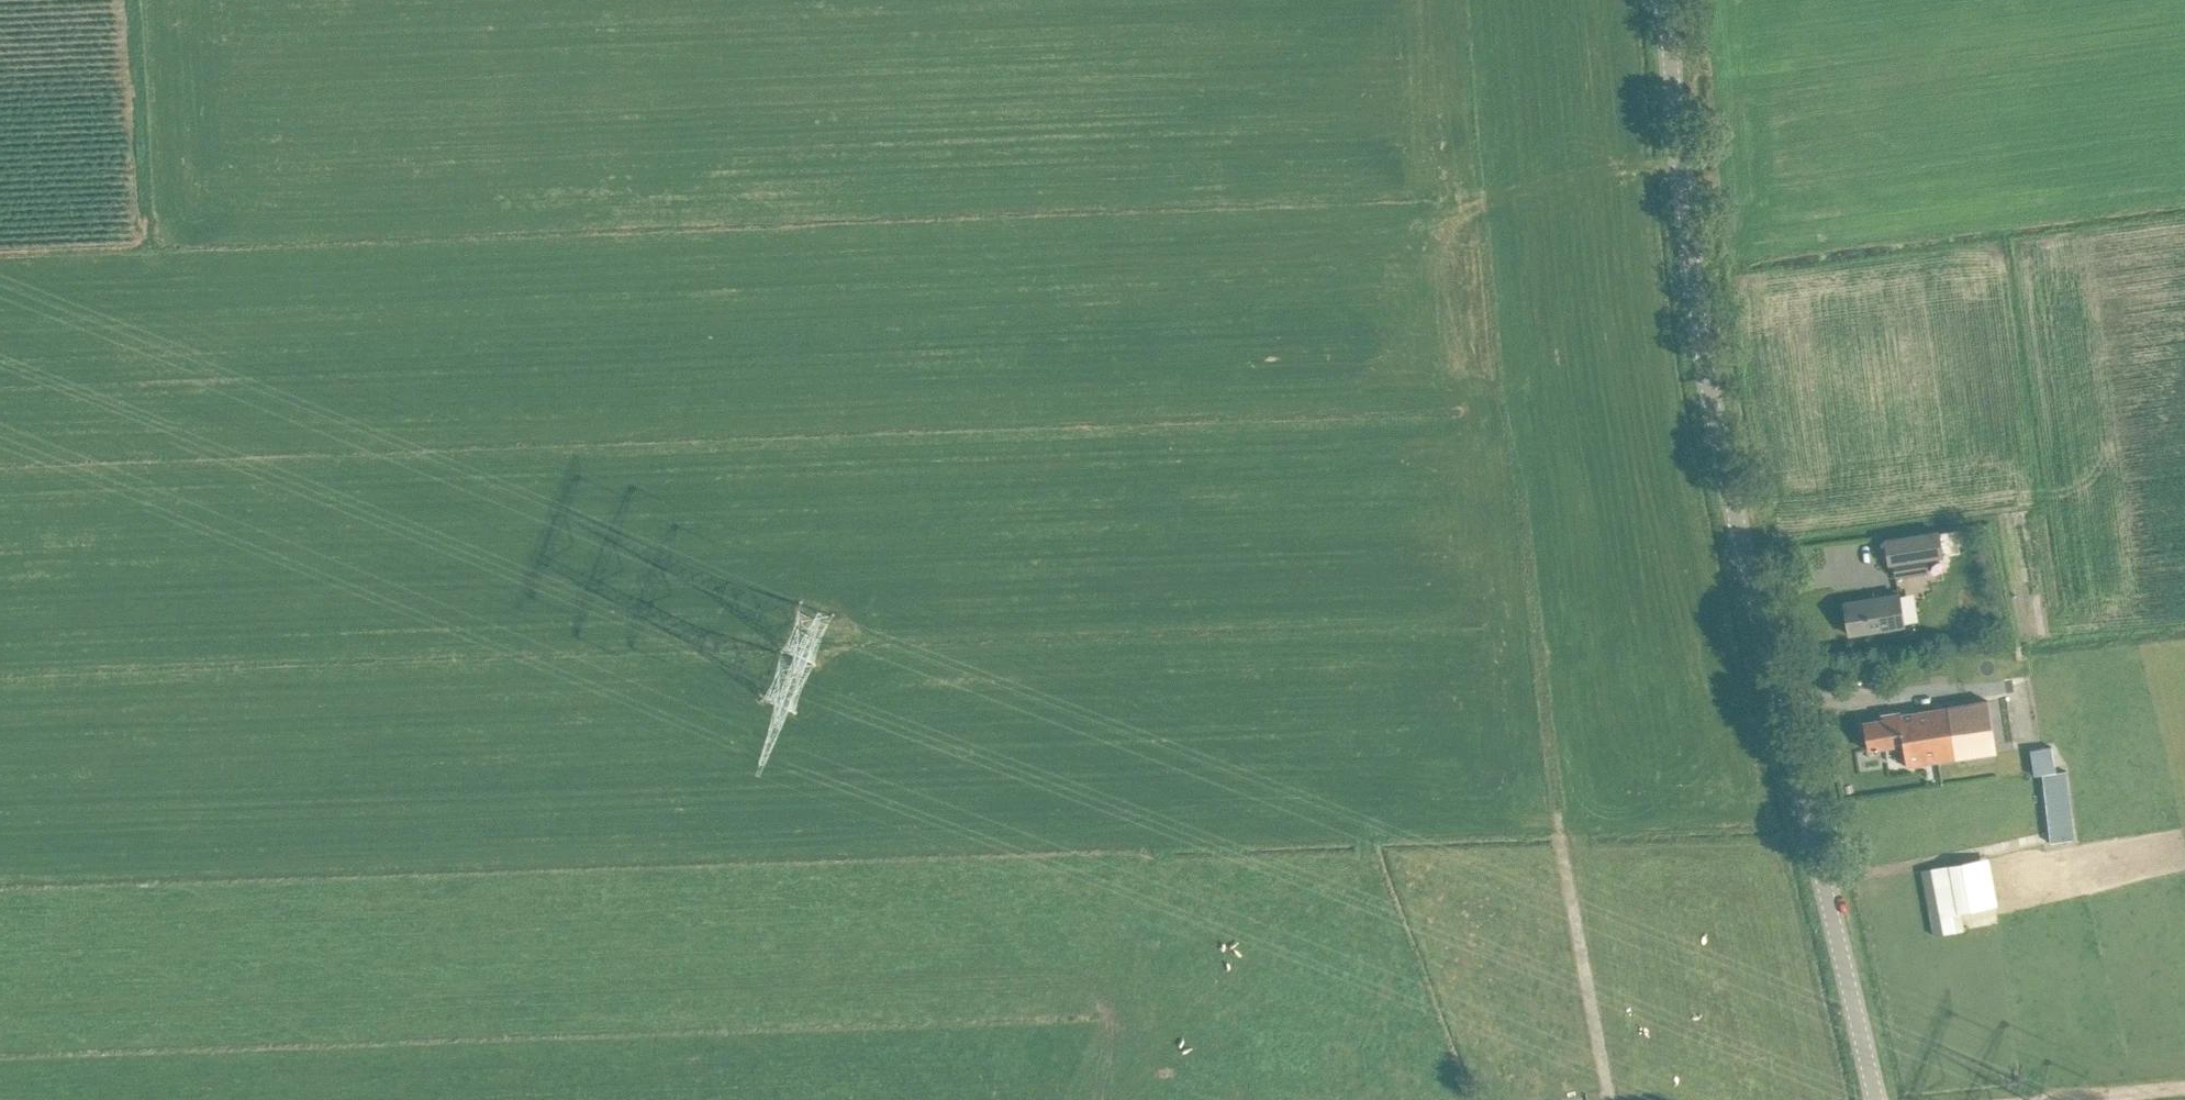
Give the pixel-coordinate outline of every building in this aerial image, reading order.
[(1940,529),(1886,537),(1889,561),(1895,560),(1925,556),(1944,554),(1940,529)] [(1927,571),(1925,556),(1895,560),(1897,575),(1927,571)] [(1906,626),(1901,594),(1845,603),(1849,634),(1906,626)] [(1900,713),(1899,711),(1882,714),(1883,718),(1864,721),(1868,749),(1903,744),(1907,766),(1996,752),(1988,699),(1900,713)] [(2059,747),(2040,749),(2043,773),(2050,842),(2075,839),(2067,770),(2061,771),(2059,747)] [(1998,905),(1989,856),(1929,867),(1941,915),(1998,905)]
